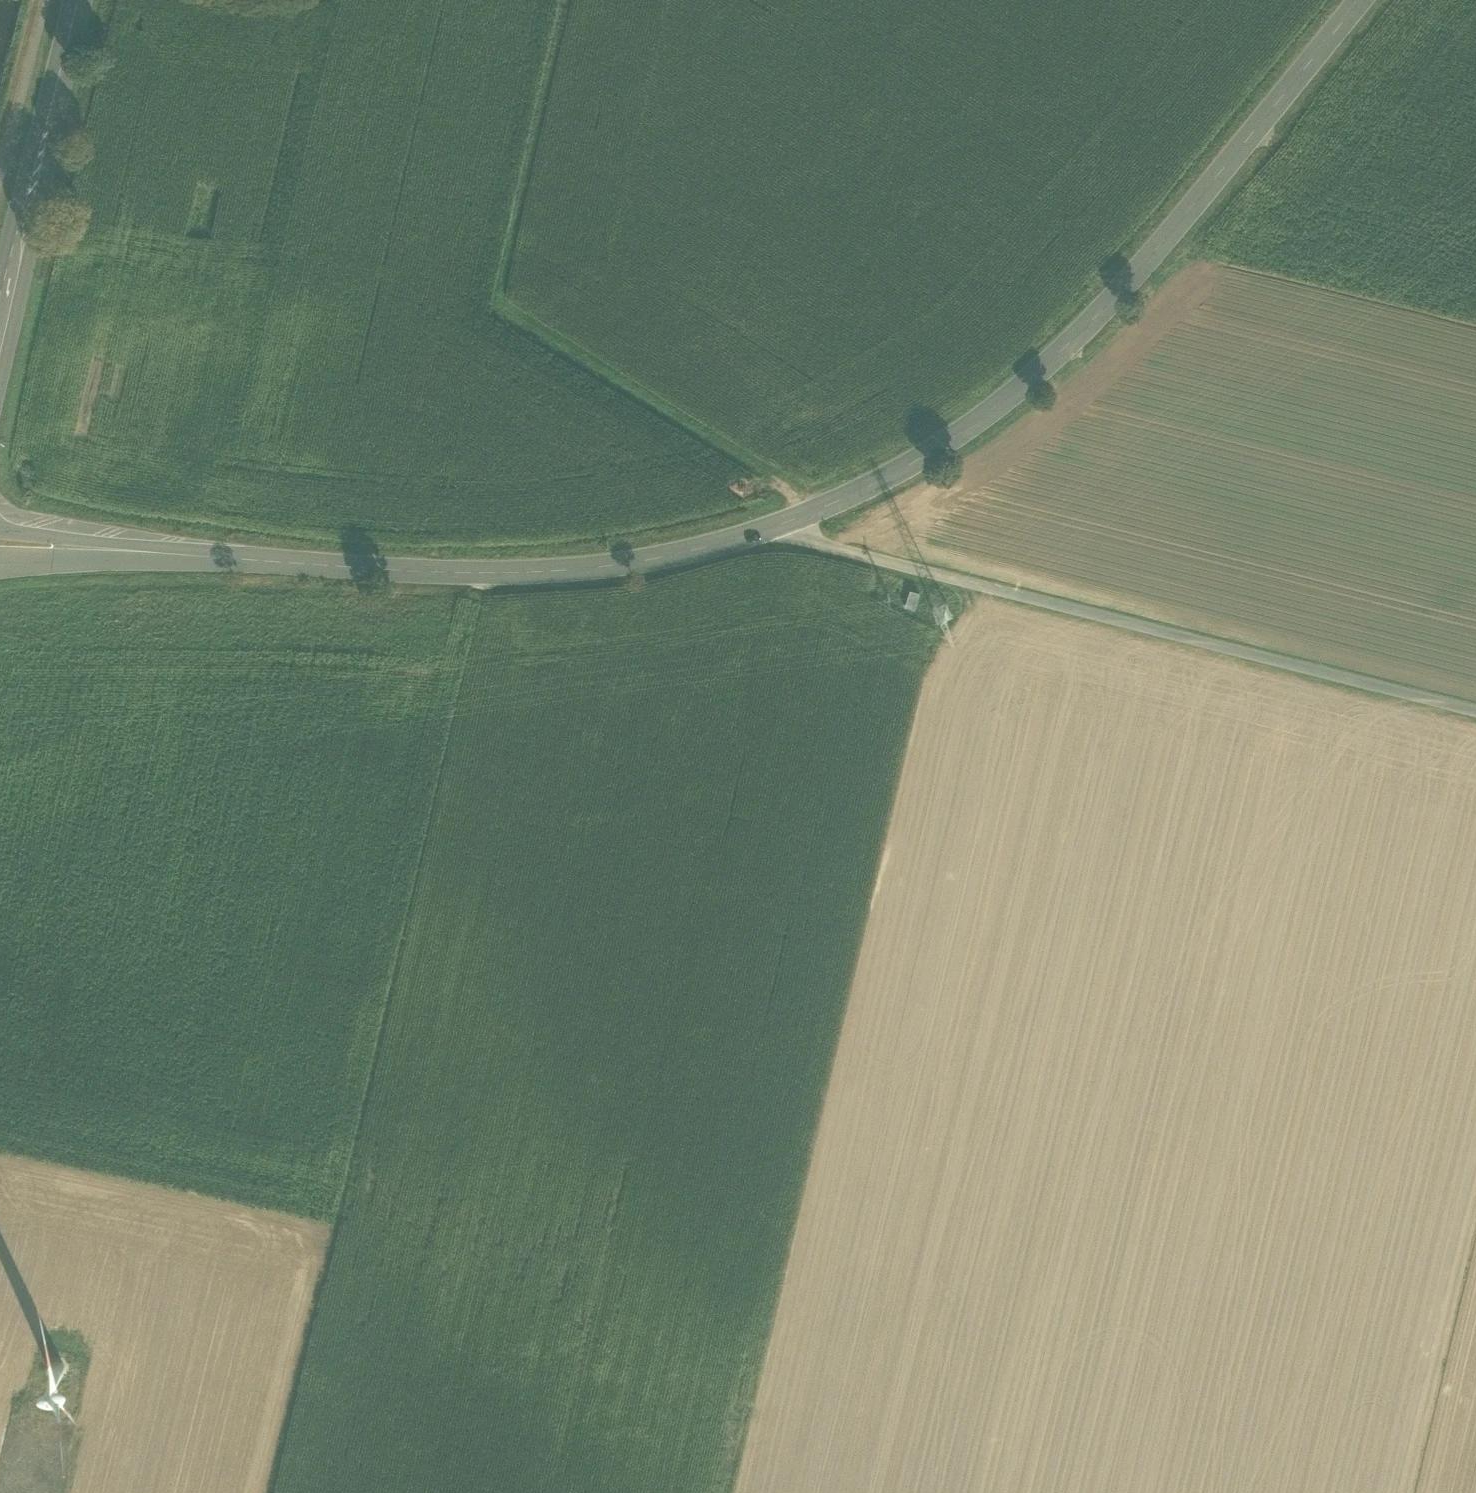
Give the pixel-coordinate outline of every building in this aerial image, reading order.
[(920,594),(909,590),(904,608),(915,611),(920,594)]
